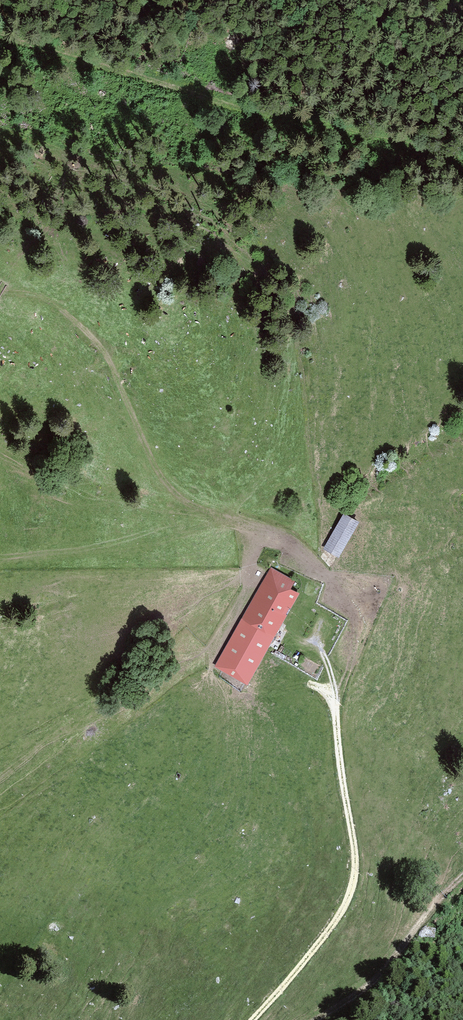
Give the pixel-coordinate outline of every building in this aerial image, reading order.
[(359,521),(344,512),(324,548),(339,556),(359,521)] [(271,568),(216,665),(247,683),(298,593),(289,588),(294,580),(271,568)]
